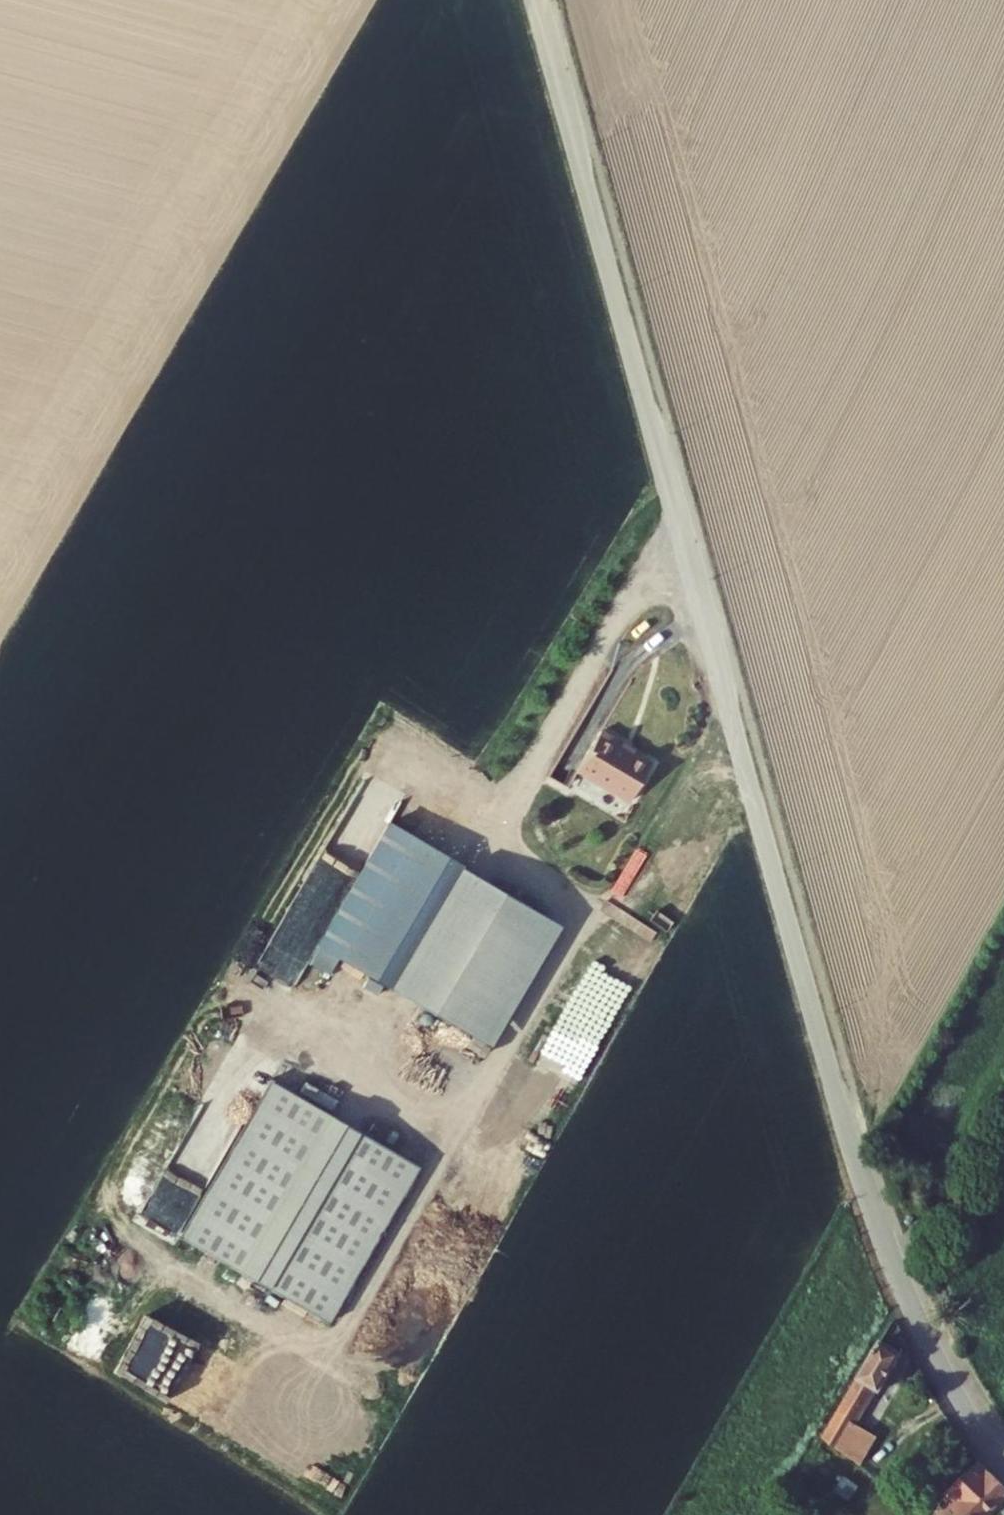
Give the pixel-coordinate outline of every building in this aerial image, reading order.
[(597,780),(649,810),(671,773),(639,754),(641,752),(621,740),(597,780)] [(409,833),(337,954),(358,967),(490,1045),(562,924),(409,833)] [(358,967),(337,954),(327,970),(348,983),(358,967)] [(271,1078),(179,1235),(327,1322),(419,1165),(271,1078)] [(904,1355),(881,1342),(822,1438),(853,1460),(858,1464),(874,1439),(858,1428),(879,1394),(881,1395),(904,1355)] [(975,1466),(941,1498),(945,1503),(941,1508),(946,1513),(945,1514),(984,1514),(1003,1495),(975,1466)]
